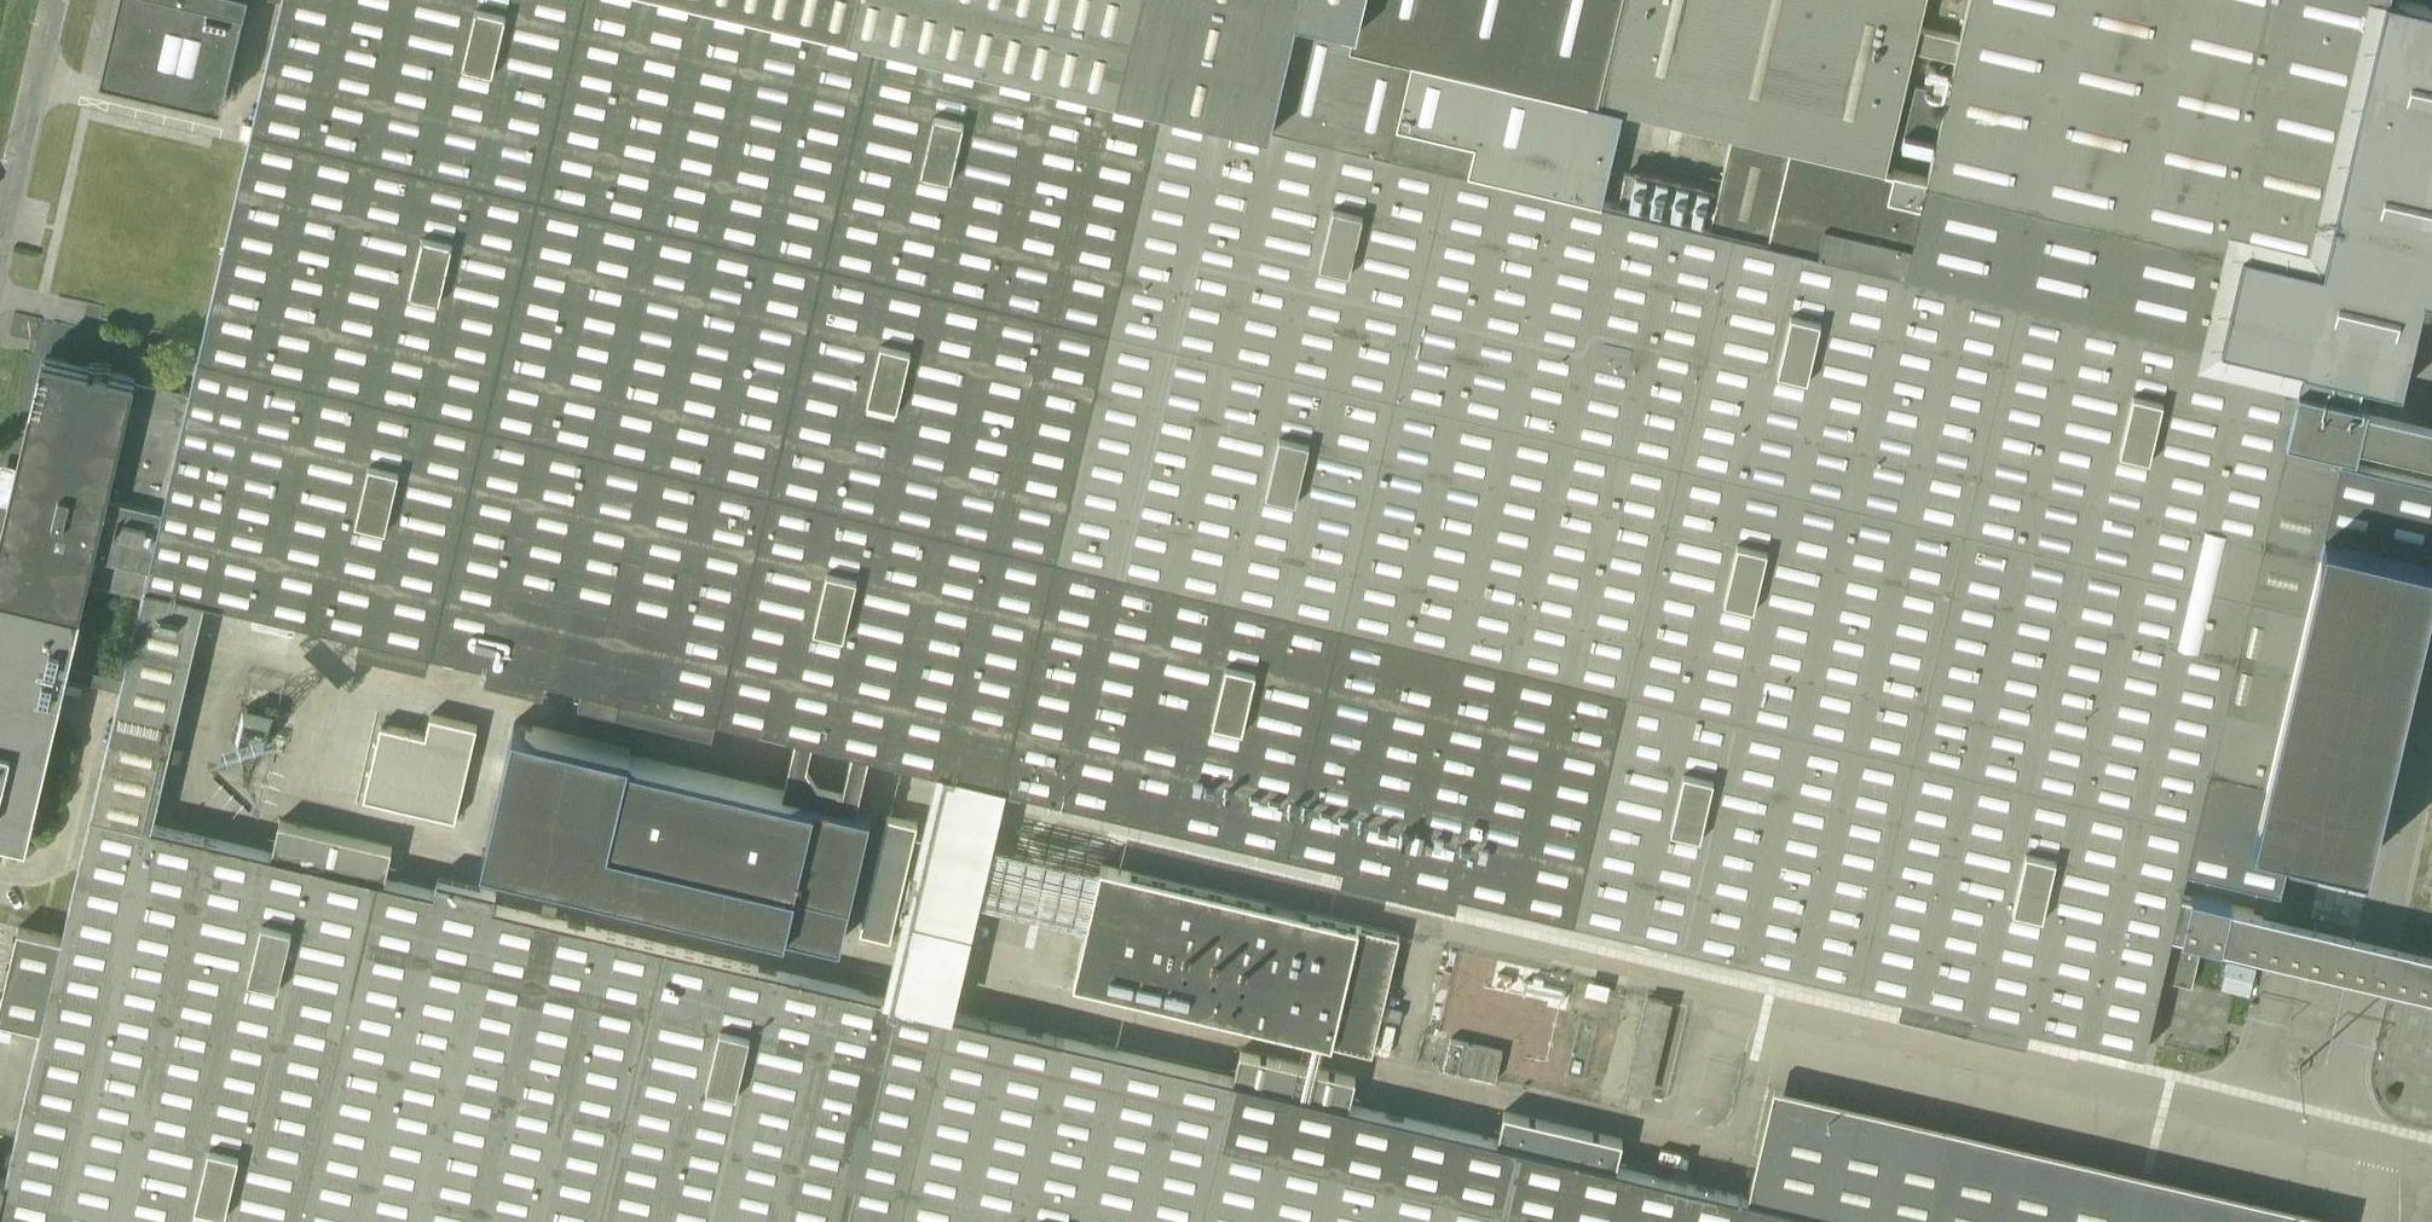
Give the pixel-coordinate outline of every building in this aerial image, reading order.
[(1771,1089),(1745,1196),(1348,1103),(1355,1077),(1240,1050),(1234,1077),(1063,1037),(1071,1003),(957,976),(1002,783),(1341,863),(1338,876),(1397,890),(1456,903),(1459,890),(1903,994),(1899,1008),(1967,1025),(2026,1039),(2030,1024),(2144,1051),(2161,978),(2192,985),(2202,940),(2431,994),(2431,948),(2182,890),(2188,864),(2279,887),(2291,841),(2366,859),(2431,586),(2431,478),(2341,456),(2343,449),(2356,452),(2359,439),(2431,456),(2431,420),(2367,405),(2371,389),(2407,395),(2431,301),(2431,8),(2397,0),(1968,0),(1960,37),(1919,27),(1925,0),(281,0),(190,391),(45,356),(0,548),(0,828),(26,834),(63,675),(120,688),(63,935),(19,925),(0,1006),(0,1018),(41,1027),(6,1179),(0,1178),(0,1221),(2332,1221),(1771,1089)] [(101,75),(222,103),(246,0),(118,0),(101,75)] [(239,739),(275,745),(279,717),(243,711),(239,739)] [(478,725),(431,714),(426,733),(382,723),(364,797),(457,818),(478,725)] [(850,899),(871,811),(820,799),(747,783),(613,752),(534,733),(522,781),(516,808),(506,848),(586,867),(593,838),(850,899)] [(860,931),(891,938),(918,823),(887,815),(860,931)] [(1073,981),(1332,1042),(1371,1051),(1399,934),(1101,864),(1073,981)] [(2231,957),(2224,985),(2251,992),(2258,964),(2231,957)] [(1633,1089),(1660,1093),(1673,998),(1647,994),(1633,1089)] [(1450,1038),(1444,1068),(1496,1080),(1502,1050),(1450,1038)]
